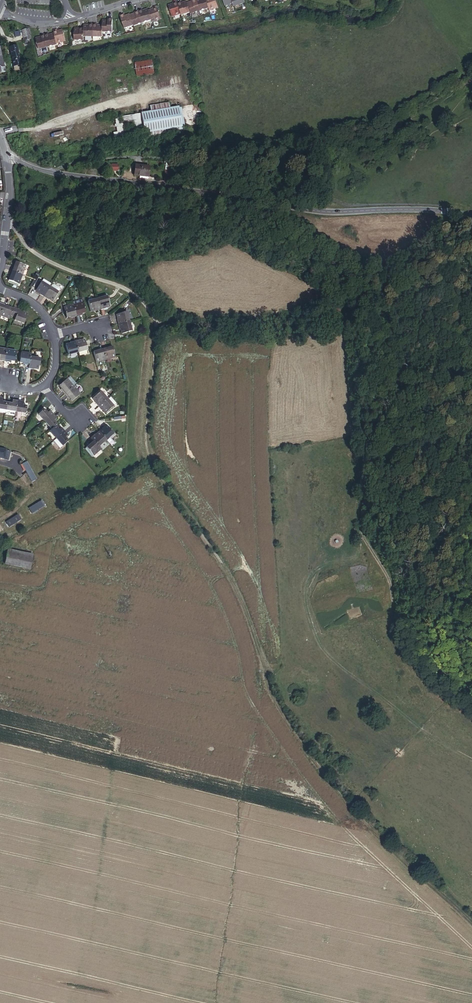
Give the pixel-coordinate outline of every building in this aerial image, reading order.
[(192,0),(187,0),(188,1),(183,3),(186,14),(186,15),(195,12),(192,0)] [(195,12),(205,9),(202,0),(192,0),(195,12)] [(205,9),(205,11),(215,8),(213,0),(202,0),(205,9)] [(174,2),(174,1),(168,2),(169,4),(164,5),(168,17),(177,15),(174,2)] [(183,3),(183,1),(177,2),(177,1),(174,2),(177,15),(177,16),(186,14),(183,3)] [(145,10),(148,23),(155,20),(155,19),(158,18),(153,6),(148,7),(149,9),(145,10)] [(138,9),(134,11),(138,24),(147,21),(145,8),(139,10),(138,9)] [(126,14),(130,27),(138,24),(134,11),(130,12),(131,13),(126,14)] [(130,26),(126,14),(121,15),(121,14),(116,15),(120,29),(130,26)] [(98,20),(99,24),(99,32),(109,32),(109,18),(103,18),(103,20),(98,20)] [(85,24),(80,24),(80,37),(89,36),(89,22),(85,22),(85,24)] [(89,22),(89,36),(99,36),(99,32),(99,24),(94,24),(94,22),(89,22)] [(27,34),(26,26),(18,28),(20,36),(27,34)] [(70,39),(80,40),(80,26),(76,26),(76,28),(70,28),(70,39)] [(49,29),(49,32),(53,43),(62,40),(59,28),(54,29),(54,28),(49,29)] [(40,33),(44,46),(53,44),(53,43),(49,32),(45,34),(45,32),(40,33)] [(35,49),(44,46),(40,33),(37,34),(37,36),(32,37),(35,49)] [(12,63),(13,68),(16,67),(13,43),(6,43),(10,63),(12,63)] [(135,62),(136,76),(153,74),(152,60),(135,62)] [(149,138),(182,132),(177,105),(169,107),(168,102),(149,105),(150,111),(120,116),(121,123),(119,123),(118,118),(114,118),(117,132),(113,132),(114,137),(142,132),(142,134),(148,133),(149,138)] [(149,166),(134,166),(134,176),(139,176),(139,178),(148,179),(149,166)] [(9,260),(7,266),(20,271),(24,261),(13,257),(11,260),(9,260)] [(20,271),(7,266),(5,271),(7,271),(7,274),(17,278),(20,271)] [(43,294),(50,281),(41,276),(35,286),(39,288),(38,291),(43,294)] [(58,287),(50,281),(43,294),(47,296),(49,294),(52,296),(58,287)] [(106,290),(96,292),(100,307),(106,305),(105,302),(109,301),(106,290)] [(100,307),(96,292),(86,295),(88,307),(94,306),(95,308),(100,307)] [(86,308),(83,295),(73,299),(76,313),(82,312),(81,309),(86,308)] [(76,313),(73,299),(63,301),(66,313),(70,313),(70,315),(76,313)] [(0,309),(0,314),(7,317),(8,314),(11,307),(6,305),(7,302),(3,301),(0,309)] [(11,307),(8,314),(14,317),(17,306),(12,304),(11,307)] [(17,306),(14,317),(13,320),(22,323),(25,312),(22,310),(22,307),(17,306)] [(117,320),(130,317),(127,306),(116,308),(118,315),(116,315),(117,320)] [(133,328),(130,317),(117,320),(119,326),(121,326),(122,331),(133,328)] [(92,345),(90,340),(89,334),(82,336),(81,334),(76,335),(80,348),(92,345)] [(68,351),(80,348),(76,335),(72,336),(72,339),(65,340),(68,351)] [(116,352),(113,342),(108,343),(107,341),(102,342),(106,355),(116,352)] [(96,357),(106,355),(102,342),(98,343),(98,346),(93,347),(96,357)] [(5,345),(2,358),(8,360),(9,356),(13,357),(15,347),(5,345)] [(19,346),(18,357),(23,358),(22,361),(28,362),(30,352),(30,348),(19,346)] [(28,362),(28,364),(33,365),(34,362),(39,363),(41,354),(30,352),(28,362)] [(73,384),(67,376),(59,384),(62,388),(61,389),(63,393),(73,384)] [(81,392),(73,384),(63,393),(67,397),(70,395),(73,399),(81,392)] [(95,400),(98,404),(108,396),(101,386),(92,393),(96,398),(95,400)] [(112,394),(109,396),(114,402),(117,400),(112,394)] [(108,396),(98,404),(101,408),(102,407),(106,411),(115,403),(114,402),(109,396),(108,396)] [(7,401),(6,409),(15,411),(17,398),(11,397),(10,402),(7,401)] [(17,398),(15,411),(24,412),(26,404),(21,403),(22,399),(17,398)] [(38,411),(45,419),(54,411),(51,407),(48,409),(44,406),(38,411)] [(54,411),(45,419),(53,428),(56,425),(59,423),(55,417),(58,415),(54,411)] [(62,426),(66,430),(71,424),(66,417),(59,423),(56,425),(59,428),(62,426)] [(101,429),(108,437),(115,432),(106,421),(102,425),(104,427),(101,429)] [(67,435),(69,438),(77,430),(71,424),(66,430),(69,434),(67,435)] [(95,431),(92,434),(100,444),(108,437),(101,429),(97,433),(95,431)] [(94,455),(103,448),(94,437),(89,441),(91,443),(86,447),(94,455)] [(5,458),(5,454),(10,455),(11,450),(0,448),(0,457),(5,458)] [(28,461),(23,463),(31,481),(36,479),(28,461)] [(45,506),(43,500),(30,508),(33,513),(45,506)] [(18,514),(7,521),(9,526),(21,519),(18,514)] [(8,548),(7,558),(31,563),(33,553),(8,548)]
